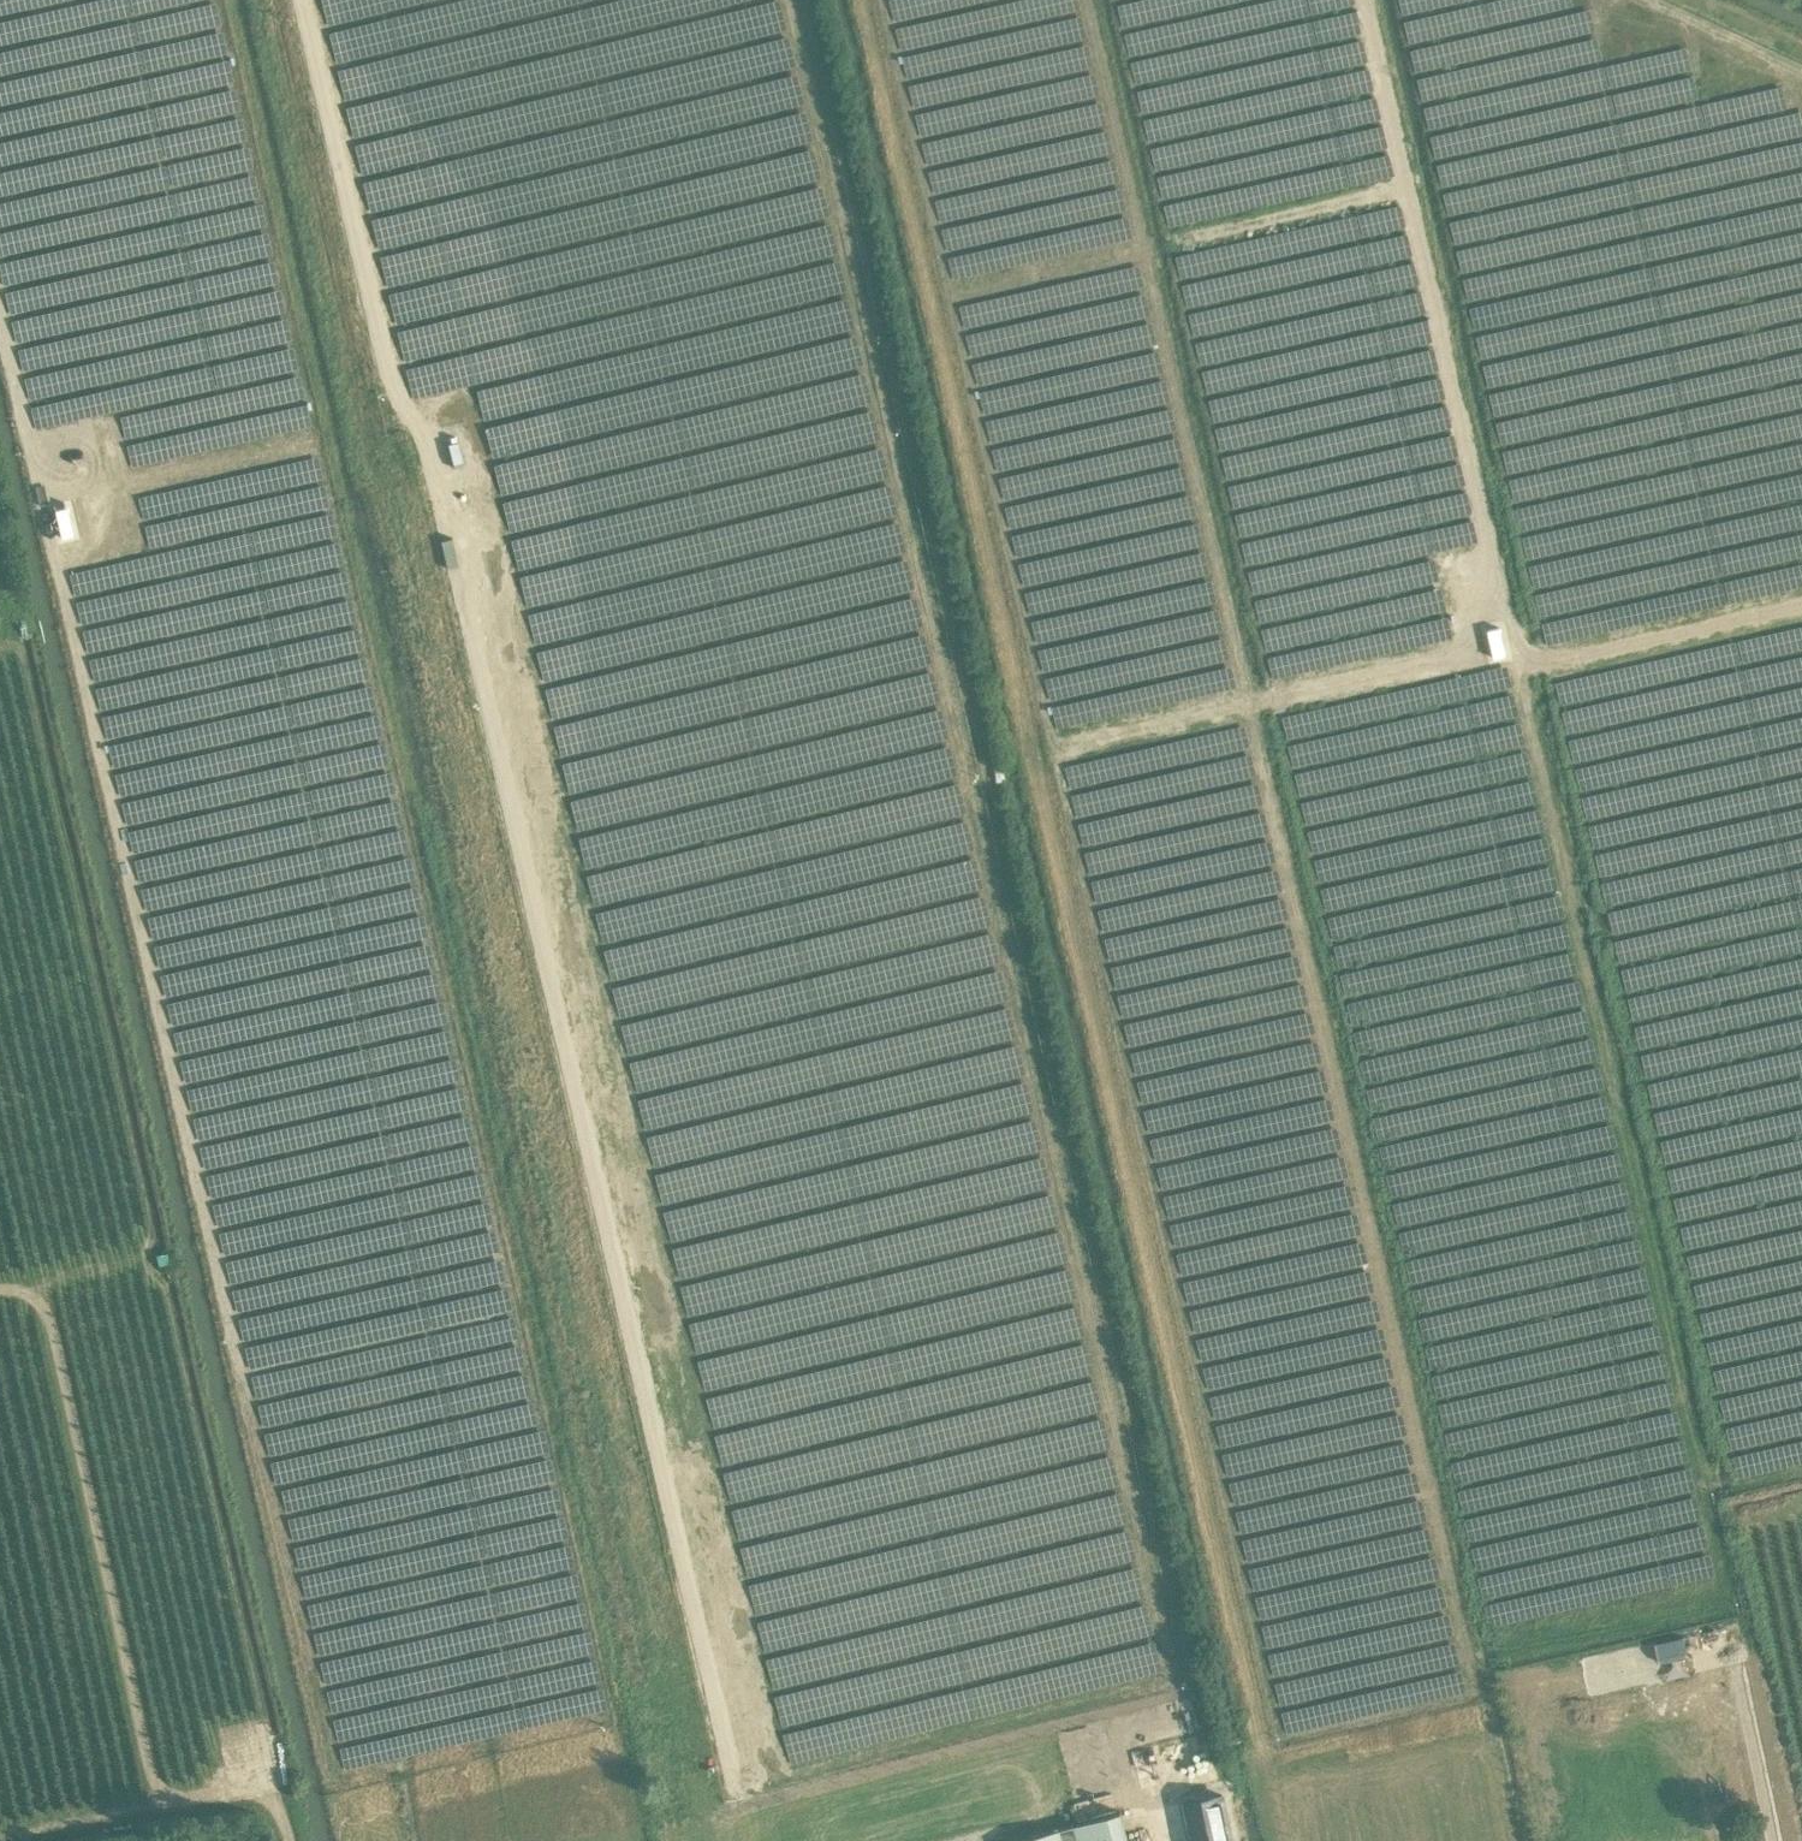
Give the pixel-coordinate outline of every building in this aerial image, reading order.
[(457,442),(447,444),(453,465),(454,469),(463,466),(457,442)] [(1512,630),(1499,633),(1506,661),(1518,659),(1512,630)] [(1200,1840),(1232,1840),(1222,1795),(1192,1802),(1200,1840)] [(1008,1839),(1008,1840),(1132,1840),(1125,1810),(1008,1839)]
